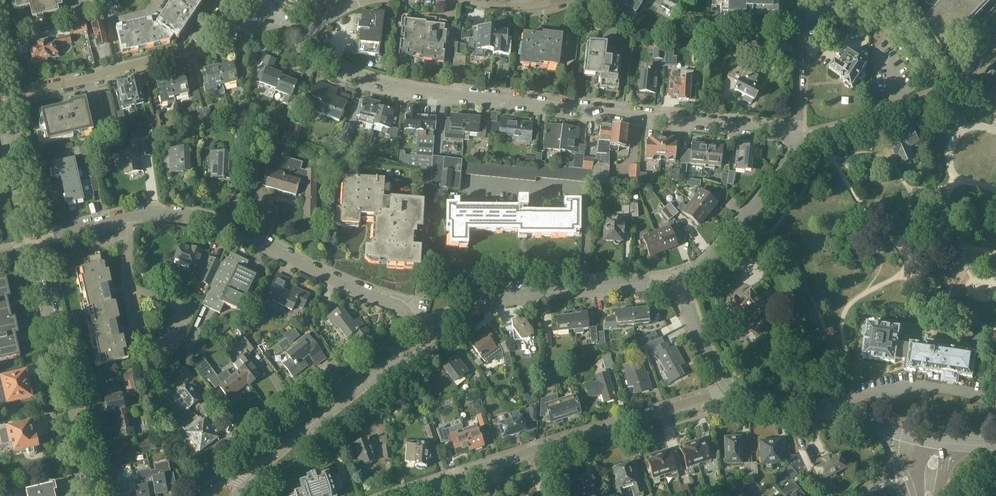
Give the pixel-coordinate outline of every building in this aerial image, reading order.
[(18,9),(31,6),(34,17),(63,11),(60,0),(16,0),(18,9)] [(82,2),(83,8),(97,5),(95,0),(92,0),(82,2)] [(205,0),(174,0),(158,25),(150,20),(117,28),(123,54),(171,43),(174,38),(178,40),(205,0)] [(644,0),(603,0),(600,5),(631,24),(638,13),(636,12),(644,0)] [(675,0),(665,0),(661,6),(676,14),(682,4),(675,0)] [(713,5),(721,5),(721,20),(769,21),(769,16),(782,16),(782,0),(713,0),(713,5)] [(926,4),(934,7),(935,6),(937,8),(924,21),(943,48),(990,0),(929,0),(926,4)] [(98,11),(97,5),(83,8),(85,14),(98,11)] [(378,57),(382,17),(363,15),(362,25),(358,24),(357,31),(361,31),(358,54),(378,57)] [(448,26),(443,25),(434,24),(435,20),(426,19),(427,16),(424,16),(424,21),(404,19),(403,28),(401,28),(399,52),(406,53),(406,57),(419,58),(419,59),(432,61),(432,63),(444,64),(448,26)] [(84,21),(71,24),(74,35),(87,32),(84,21)] [(93,24),(98,46),(109,44),(103,21),(93,24)] [(488,50),(494,51),(495,30),(496,29),(479,28),(478,34),(474,33),(474,39),(470,39),(469,50),(475,51),(475,57),(486,58),(487,52),(488,52),(488,50)] [(495,30),(494,51),(493,55),(495,55),(494,57),(501,58),(501,55),(512,56),(513,48),(511,48),(511,39),(506,39),(507,31),(505,28),(501,28),(499,30),(495,30)] [(846,38),(846,28),(835,28),(835,38),(846,38)] [(558,66),(562,36),(539,33),(539,36),(524,34),(520,64),(536,66),(536,63),(558,66)] [(41,59),(41,62),(49,60),(48,58),(58,55),(56,46),(72,42),(70,35),(38,43),(38,45),(32,46),(35,61),(41,59)] [(758,53),(762,46),(749,40),(746,47),(758,53)] [(618,90),(622,48),(586,44),(583,74),(590,75),(590,76),(594,76),(595,75),(601,76),(600,88),(618,90)] [(664,44),(664,47),(664,67),(671,67),(671,56),(673,57),(674,45),(664,44)] [(664,67),(664,47),(653,46),(652,59),(654,59),(653,65),(648,64),(647,71),(642,70),(639,92),(655,94),(658,66),(664,67)] [(864,59),(863,60),(850,51),(841,64),(836,60),(831,69),(842,77),(841,78),(846,81),(846,84),(850,87),(853,86),(854,86),(859,78),(863,81),(867,75),(863,72),(869,62),(864,59)] [(276,90),(282,73),(272,69),(276,58),(267,55),(257,81),(276,88),(276,90)] [(460,55),(454,55),(452,74),(464,75),(466,56),(465,56),(460,55)] [(220,67),(224,85),(238,81),(234,64),(220,67)] [(754,87),(762,71),(753,66),(749,74),(748,73),(741,70),(738,75),(735,73),(734,75),(740,78),(734,90),(745,95),(742,100),(751,104),(758,90),(754,87)] [(217,86),(224,85),(220,67),(206,70),(212,91),(218,90),(217,86)] [(696,100),(696,87),(692,86),(693,71),(681,71),(681,73),(673,73),(673,79),(670,79),(669,96),(680,96),(679,100),(696,100)] [(283,73),(282,73),(276,90),(287,94),(283,103),(293,106),(297,95),(293,94),(298,82),(282,76),(283,73)] [(185,75),(172,78),(176,96),(189,93),(185,75)] [(141,77),(130,80),(135,105),(144,103),(141,90),(143,90),(141,77)] [(177,102),(176,96),(172,78),(172,77),(158,80),(163,103),(169,101),(169,103),(177,102)] [(131,106),(135,105),(130,80),(118,82),(122,101),(120,102),(121,108),(123,107),(124,110),(131,108),(131,106)] [(348,103),(351,96),(342,92),(339,99),(335,97),(338,89),(318,82),(312,96),(322,99),(317,112),(339,121),(341,116),(343,116),(344,112),(343,112),(346,102),(348,103)] [(201,100),(198,90),(192,91),(195,102),(201,100)] [(68,105),(43,111),(41,111),(42,120),(45,119),(49,133),(46,134),(48,142),(75,136),(74,134),(79,133),(81,142),(97,139),(87,97),(71,101),(72,106),(68,107),(68,105)] [(375,125),(380,104),(361,99),(357,115),(360,116),(359,121),(375,125)] [(388,105),(380,104),(375,125),(384,128),(383,134),(391,135),(390,139),(396,141),(399,128),(390,126),(394,111),(387,109),(388,105)] [(102,108),(103,114),(115,111),(113,105),(102,108)] [(204,108),(207,124),(213,123),(209,107),(204,108)] [(200,125),(207,124),(204,108),(197,110),(200,125)] [(415,131),(418,131),(419,116),(417,116),(417,108),(407,108),(405,129),(415,130),(415,131)] [(115,111),(103,114),(104,120),(116,117),(115,111)] [(123,111),(116,112),(119,123),(121,122),(123,130),(127,129),(123,111)] [(153,115),(156,131),(162,129),(158,114),(153,115)] [(153,115),(147,117),(147,121),(150,132),(156,131),(153,115)] [(425,171),(432,171),(433,158),(435,117),(419,116),(418,131),(416,156),(409,156),(409,166),(409,167),(425,171)] [(463,140),(464,132),(466,117),(451,116),(450,118),(446,118),(444,139),(463,140)] [(104,120),(106,126),(118,123),(116,117),(104,120)] [(266,117),(263,126),(274,129),(275,124),(276,121),(266,117)] [(480,118),(466,117),(464,132),(478,133),(477,137),(485,138),(486,126),(479,125),(480,118)] [(501,119),(501,124),(493,123),(492,133),(514,135),(513,139),(525,140),(525,136),(531,137),(532,124),(511,122),(511,120),(501,119)] [(284,134),(291,136),(295,124),(288,121),(284,134)] [(345,122),(338,141),(347,145),(355,126),(345,122)] [(118,123),(106,126),(107,132),(119,129),(118,123)] [(919,143),(913,129),(912,129),(910,123),(902,126),(904,132),(891,137),(894,143),(892,144),(897,156),(899,155),(902,163),(915,158),(911,149),(920,145),(919,143)] [(295,124),(291,136),(298,139),(302,126),(295,124)] [(560,150),(562,126),(547,124),(544,148),(560,150)] [(604,143),(603,154),(609,154),(609,151),(612,126),(601,125),(600,135),(598,136),(598,140),(599,141),(599,143),(604,143)] [(612,126),(609,151),(618,152),(619,147),(629,148),(630,143),(626,142),(627,126),(612,125),(612,126)] [(579,128),(562,126),(560,150),(576,152),(578,136),(579,136),(580,130),(578,129),(579,128)] [(140,136),(147,134),(145,127),(138,129),(140,136)] [(271,144),(273,137),(263,134),(261,141),(271,144)] [(653,161),(660,161),(661,137),(654,137),(654,139),(647,139),(646,162),(653,163),(653,161)] [(669,138),(661,137),(660,161),(667,162),(667,164),(674,164),(675,140),(669,140),(669,138)] [(705,165),(707,145),(700,144),(701,140),(692,140),(690,163),(705,165)] [(140,149),(141,156),(141,157),(150,155),(147,141),(139,143),(140,149)] [(347,145),(338,141),(336,147),(345,151),(347,145)] [(707,145),(705,165),(721,167),(723,143),(715,142),(714,146),(707,145)] [(80,150),(81,156),(93,154),(90,143),(84,144),(85,149),(80,150)] [(316,218),(317,169),(307,169),(307,170),(302,168),(304,161),(290,157),(292,148),(280,145),(277,157),(270,155),(266,170),(267,170),(263,186),(297,196),(298,193),(306,196),(306,217),(316,218)] [(759,159),(761,150),(756,149),(756,147),(738,145),(735,168),(745,169),(745,166),(751,167),(752,158),(759,159)] [(173,172),(190,171),(189,148),(170,148),(170,160),(172,159),(173,172)] [(479,162),(480,162),(485,163),(487,149),(480,148),(479,162)] [(126,174),(141,171),(137,150),(119,153),(122,165),(124,165),(126,174)] [(399,163),(409,166),(409,156),(406,155),(405,154),(405,151),(400,151),(399,163)] [(229,161),(229,152),(211,152),(211,163),(213,163),(212,178),(223,178),(223,179),(225,179),(225,178),(228,179),(229,172),(237,172),(237,161),(229,161)] [(543,165),(545,165),(546,162),(541,162),(542,154),(536,153),(535,164),(537,164),(543,165)] [(573,168),(577,168),(583,169),(584,157),(584,155),(574,154),(573,168)] [(594,160),(594,164),(609,165),(609,158),(609,154),(603,154),(596,154),(596,160),(594,160)] [(534,165),(535,157),(522,156),(521,163),(534,165)] [(583,169),(589,169),(593,170),(594,164),(594,160),(594,158),(584,157),(583,169)] [(60,177),(62,183),(80,179),(75,158),(53,163),(54,177),(59,177),(60,177)] [(432,172),(431,186),(432,186),(432,187),(458,190),(461,161),(433,158),(432,171),(432,172)] [(609,165),(594,164),(593,170),(594,170),(593,179),(608,179),(609,165)] [(634,167),(630,166),(630,185),(639,185),(639,174),(639,166),(634,165),(634,167)] [(424,171),(424,179),(423,187),(425,187),(425,195),(432,196),(432,194),(432,188),(432,187),(432,186),(431,186),(432,172),(424,171)] [(98,179),(101,178),(100,174),(91,176),(94,192),(101,190),(98,179)] [(421,233),(423,201),(379,198),(379,194),(382,195),(383,179),(344,177),(342,207),(336,206),(335,224),(359,226),(359,218),(373,218),(372,247),(366,247),(365,257),(371,257),(370,262),(387,263),(387,266),(413,268),(419,265),(420,247),(414,247),(415,232),(421,233)] [(84,200),(80,179),(62,183),(67,204),(84,200)] [(608,179),(593,179),(593,182),(593,189),(608,189),(608,179)] [(701,181),(688,179),(687,186),(700,188),(701,181)] [(687,198),(692,202),(693,202),(709,215),(714,208),(712,208),(716,203),(716,202),(713,199),(712,200),(697,188),(694,193),(691,194),(687,198)] [(527,214),(527,200),(517,200),(517,210),(458,209),(458,202),(454,202),(454,206),(447,206),(447,231),(450,231),(450,245),(467,246),(467,231),(518,232),(518,235),(525,235),(525,236),(574,237),(574,232),(578,232),(579,203),(564,203),(564,215),(527,214)] [(693,202),(692,202),(688,208),(681,203),(678,208),(695,221),(695,223),(698,225),(699,225),(703,219),(704,220),(709,215),(693,202)] [(665,207),(673,217),(678,213),(670,203),(665,207)] [(638,204),(630,204),(631,206),(629,206),(629,217),(638,217),(638,204)] [(604,241),(613,241),(614,242),(614,243),(615,244),(616,245),(618,245),(619,245),(620,244),(621,243),(621,242),(621,241),(622,241),(622,234),(623,234),(623,224),(622,224),(622,217),(629,217),(629,206),(622,206),(622,213),(614,213),(614,219),(605,219),(604,241)] [(668,221),(673,217),(665,207),(660,211),(668,221)] [(664,230),(656,233),(663,251),(676,246),(677,245),(675,241),(674,241),(672,234),(675,233),(676,231),(672,222),(662,226),(664,230)] [(663,251),(656,233),(649,236),(647,232),(642,234),(648,251),(648,252),(649,256),(650,256),(663,251)] [(201,264),(205,252),(192,247),(191,249),(182,246),(181,249),(181,248),(180,250),(176,248),(172,258),(193,265),(194,262),(201,264)] [(223,260),(221,263),(210,287),(201,304),(220,313),(224,304),(241,312),(259,275),(246,268),(249,261),(227,251),(224,257),(226,258),(225,261),(223,260)] [(112,286),(109,271),(106,271),(104,263),(102,264),(100,256),(87,259),(89,267),(81,269),(83,277),(81,277),(92,325),(88,326),(92,342),(96,341),(99,357),(105,356),(107,364),(125,360),(123,352),(127,351),(123,336),(119,337),(118,333),(119,333),(116,320),(120,319),(116,303),(113,303),(110,290),(108,290),(107,287),(112,286)] [(200,282),(210,287),(221,263),(210,257),(203,270),(205,271),(200,282)] [(303,309),(310,294),(294,286),(291,293),(284,290),(290,278),(279,273),(265,300),(275,305),(276,302),(293,310),(295,305),(303,309)] [(18,329),(16,318),(13,319),(8,298),(12,298),(8,283),(0,285),(0,361),(17,358),(16,352),(19,351),(15,330),(18,329)] [(728,306),(737,316),(735,318),(740,324),(738,326),(738,329),(741,332),(743,333),(746,331),(746,328),(750,327),(754,323),(754,320),(766,310),(769,314),(779,305),(767,292),(757,300),(750,292),(738,302),(736,299),(728,306)] [(358,341),(371,332),(360,317),(354,322),(342,306),(328,317),(337,328),(339,326),(348,338),(353,334),(358,341)] [(648,308),(633,310),(635,325),(659,322),(657,310),(648,311),(648,308)] [(635,325),(633,310),(615,311),(617,327),(635,325)] [(574,312),(574,316),(575,316),(576,329),(575,329),(576,334),(583,333),(583,329),(589,328),(587,313),(583,314),(583,311),(574,312)] [(553,332),(575,329),(576,329),(575,316),(574,316),(557,318),(557,324),(553,324),(553,332)] [(514,341),(534,339),(532,319),(512,321),(514,341)] [(868,324),(863,358),(895,363),(896,358),(906,360),(908,345),(898,344),(900,329),(868,324)] [(495,338),(490,331),(473,344),(483,357),(484,357),(486,360),(489,361),(499,353),(502,357),(504,357),(506,366),(513,364),(510,351),(503,352),(502,348),(495,338)] [(979,345),(981,332),(974,331),(972,344),(979,345)] [(545,347),(552,346),(551,332),(544,333),(545,347)] [(317,365),(327,358),(308,333),(296,342),(298,346),(288,353),(291,358),(284,364),(294,377),(308,366),(304,360),(310,355),(317,365)] [(251,351),(257,347),(248,336),(243,340),(251,351)] [(638,346),(644,344),(650,342),(649,336),(636,339),(638,346)] [(658,340),(650,342),(644,344),(646,351),(647,350),(655,348),(668,371),(665,373),(670,382),(683,375),(678,366),(684,363),(675,347),(670,349),(666,343),(659,346),(658,340)] [(646,351),(644,344),(638,346),(641,357),(643,359),(649,357),(647,350),(646,351)] [(906,360),(904,370),(916,372),(916,370),(922,370),(922,371),(929,372),(929,371),(943,373),(942,381),(958,383),(959,376),(973,378),(976,355),(933,348),(934,345),(926,344),(925,347),(912,345),(911,346),(908,345),(906,360)] [(194,348),(187,353),(191,358),(197,352),(194,348)] [(234,364),(238,371),(239,370),(249,383),(250,385),(261,377),(254,368),(256,366),(247,354),(234,364)] [(610,354),(601,356),(606,370),(614,368),(610,354)] [(455,382),(470,371),(458,355),(443,366),(455,382)] [(229,398),(249,383),(239,370),(238,371),(232,376),(227,370),(218,376),(205,358),(195,365),(206,381),(208,379),(215,388),(219,385),(229,398)] [(636,393),(652,389),(649,379),(647,379),(641,359),(624,365),(630,386),(634,385),(636,393)] [(152,367),(154,374),(163,372),(162,365),(152,367)] [(556,370),(556,373),(557,378),(561,378),(561,376),(568,375),(567,368),(556,370)] [(126,381),(130,380),(133,389),(140,387),(135,370),(124,374),(126,381)] [(605,402),(616,399),(607,372),(597,376),(599,382),(585,386),(589,398),(602,394),(605,402)] [(33,393),(32,389),(30,388),(27,373),(4,378),(0,379),(0,395),(2,404),(9,402),(21,400),(22,405),(24,406),(31,405),(32,403),(31,398),(32,398),(31,394),(33,393)] [(201,400),(189,383),(177,392),(189,409),(201,400)] [(113,412),(115,412),(115,411),(125,408),(129,408),(130,407),(128,399),(123,400),(120,385),(118,386),(118,387),(114,388),(114,387),(105,389),(107,397),(105,398),(108,412),(113,411),(113,412)] [(575,396),(559,401),(564,419),(581,413),(575,396)] [(564,419),(559,401),(546,405),(547,406),(544,407),(547,416),(546,419),(547,422),(549,423),(552,422),(552,423),(564,419)] [(438,402),(430,404),(432,411),(440,408),(438,402)] [(499,425),(503,438),(512,435),(520,433),(520,432),(526,431),(523,421),(529,419),(529,421),(535,421),(536,407),(530,406),(530,409),(520,413),(519,412),(510,414),(512,420),(499,425)] [(115,411),(115,412),(122,444),(131,442),(130,436),(135,435),(132,418),(129,408),(125,408),(115,411)] [(484,414),(477,416),(480,427),(488,424),(484,414)] [(200,450),(218,437),(205,420),(187,433),(200,450)] [(7,429),(0,430),(0,431),(3,445),(11,443),(11,444),(13,443),(15,453),(27,450),(28,455),(30,456),(36,455),(37,453),(36,448),(38,447),(36,438),(34,438),(30,423),(7,428),(7,429)] [(432,425),(424,427),(430,443),(438,440),(432,425)] [(463,429),(465,434),(470,451),(483,446),(477,425),(463,429)] [(457,455),(470,451),(465,434),(458,437),(457,434),(447,437),(451,447),(454,446),(457,455)] [(140,444),(136,445),(138,453),(156,449),(153,437),(139,441),(140,444)] [(742,463),(746,463),(749,463),(749,453),(746,451),(741,451),(741,438),(734,438),(733,437),(728,437),(727,439),(726,439),(726,464),(742,463)] [(372,455),(374,454),(369,438),(354,444),(361,465),(374,461),(372,455)] [(772,464),(781,463),(779,441),(777,442),(776,440),(768,441),(767,440),(766,439),(764,439),(763,439),(762,440),(762,441),(761,441),(761,443),(763,470),(772,470),(772,464)] [(430,459),(430,453),(428,453),(429,444),(418,443),(418,441),(406,440),(405,445),(407,445),(406,463),(416,463),(416,466),(417,467),(420,469),(423,469),(425,468),(425,467),(427,467),(427,459),(430,459)] [(693,443),(691,443),(698,464),(705,462),(708,473),(718,470),(716,452),(708,454),(704,440),(700,441),(700,440),(698,441),(697,440),(693,441),(693,443)] [(692,466),(698,464),(691,443),(690,443),(689,443),(686,444),(685,445),(683,446),(680,447),(689,475),(694,473),(692,466)] [(385,459),(391,458),(389,445),(383,446),(385,459)] [(799,472),(808,468),(809,470),(814,468),(820,480),(829,476),(832,478),(836,476),(837,472),(846,468),(840,454),(833,457),(831,454),(815,462),(808,447),(800,450),(802,454),(792,454),(792,463),(799,472)] [(659,454),(658,454),(666,478),(672,476),(673,480),(679,478),(670,451),(666,452),(666,451),(664,452),(663,451),(660,452),(659,454)] [(132,464),(148,460),(147,453),(131,456),(132,464)] [(659,480),(666,478),(658,454),(657,454),(655,454),(652,455),(651,456),(649,457),(646,458),(653,481),(655,485),(660,483),(659,480)] [(151,471),(155,493),(156,495),(168,492),(167,486),(176,484),(174,473),(172,474),(169,462),(155,465),(156,470),(151,471)] [(642,492),(643,492),(637,475),(635,476),(633,469),(632,469),(630,464),(613,469),(616,480),(613,481),(618,495),(620,495),(625,495),(623,489),(631,487),(634,495),(643,495),(642,492)] [(798,474),(790,465),(784,470),(792,479),(798,474)] [(137,495),(150,495),(149,494),(155,493),(151,471),(151,469),(137,472),(139,479),(134,480),(137,495)] [(296,495),(294,495),(335,495),(334,492),(342,489),(338,477),(330,479),(328,473),(319,476),(318,473),(316,473),(310,475),(308,476),(309,479),(300,482),(302,488),(294,491),(296,495)] [(134,480),(134,478),(117,482),(120,495),(137,495),(134,480)] [(591,482),(588,483),(586,478),(573,483),(577,495),(595,495),(591,482)] [(746,480),(742,484),(749,492),(754,489),(747,480),(746,480)] [(785,495),(804,495),(792,482),(781,491),(782,492),(785,495)] [(742,484),(737,488),(744,495),(745,495),(749,492),(742,484)] [(43,487),(26,491),(28,495),(55,495),(53,485),(43,487)] [(693,485),(687,487),(690,495),(696,494),(693,485)] [(687,487),(681,489),(684,495),(689,495),(690,495),(687,487)]
